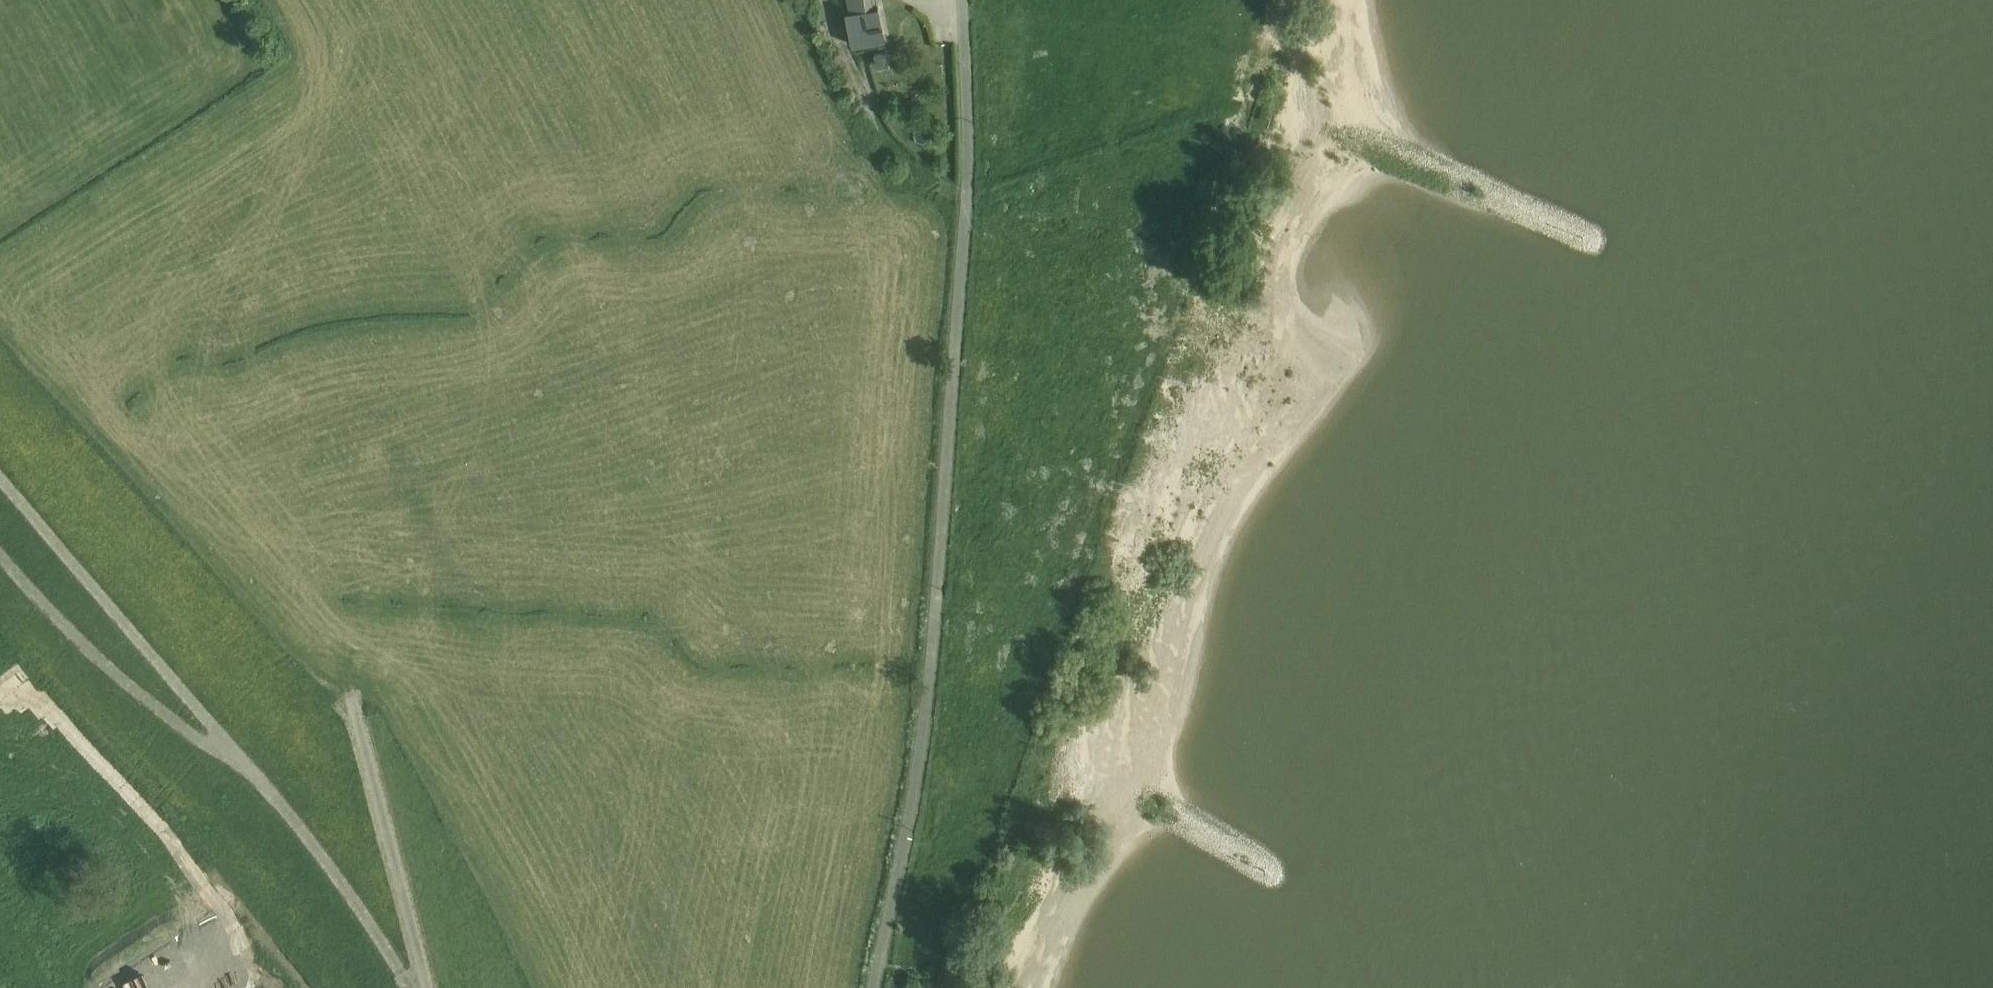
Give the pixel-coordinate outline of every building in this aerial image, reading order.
[(851,9),(872,5),(871,0),(849,0),(851,9)]
